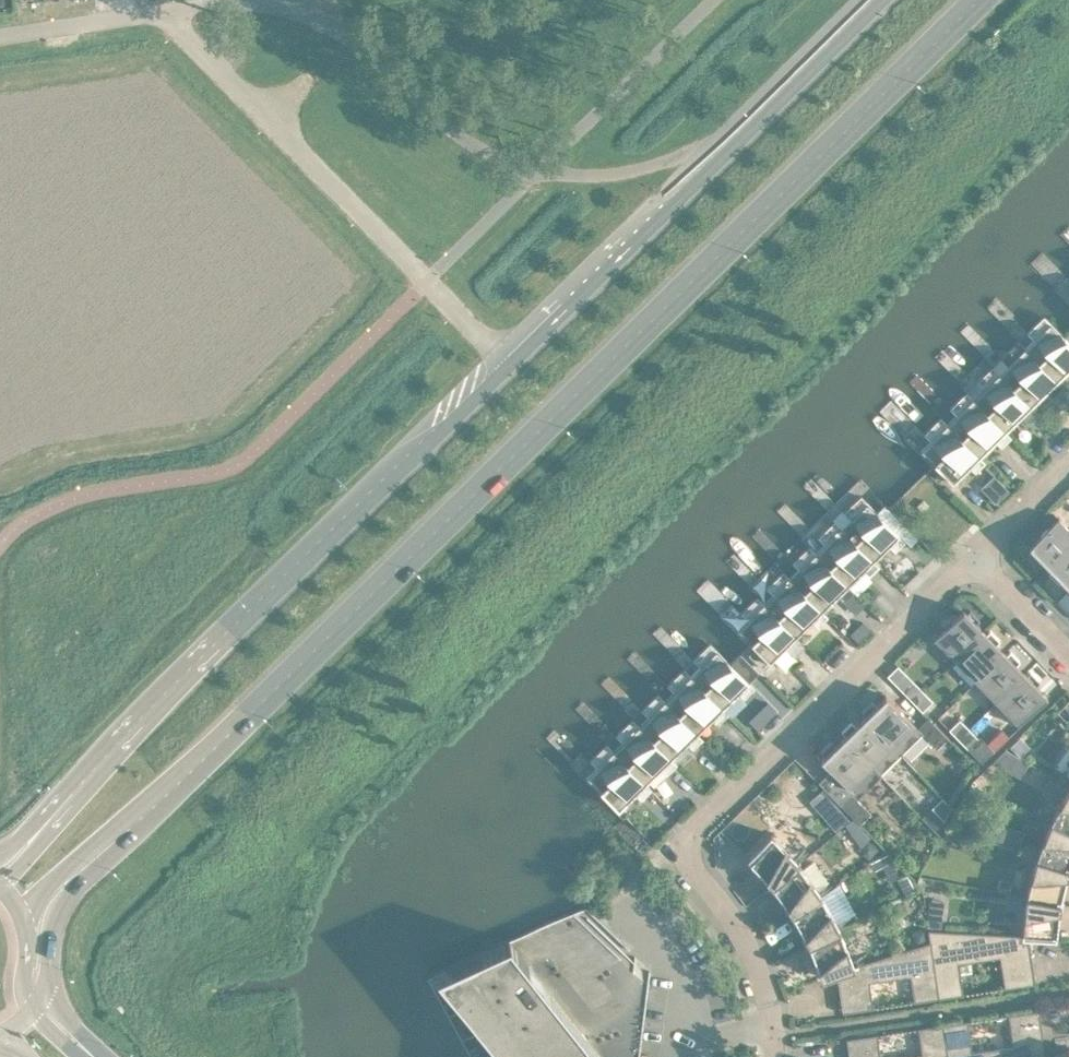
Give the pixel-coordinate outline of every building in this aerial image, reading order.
[(1023,342),(1023,343),(1055,375),(1068,362),(1068,337),(1043,310),(1025,327),(1032,334),(1023,342)] [(1006,359),(998,367),(997,368),(1029,400),(1030,400),(1045,385),(1051,391),(1061,381),(1055,375),(1023,343),(1023,342),(1017,335),(1000,352),(1006,359)] [(981,384),(972,393),(971,393),(1004,426),(1004,425),(1019,410),(1025,416),(1036,406),(1030,400),(1029,400),(997,368),(998,367),(991,360),(974,377),(981,384)] [(955,409),(946,418),(978,451),(978,450),(993,436),(999,442),(1010,431),(1004,425),(1004,426),(971,393),(972,393),(965,386),(948,402),(955,409)] [(946,418),(939,411),(922,427),(929,434),(919,444),(951,477),(967,461),(974,467),(984,457),(978,450),(978,451),(946,418)] [(992,469),(979,481),(994,497),(1008,484),(992,469)] [(849,513),(840,522),(872,554),(887,539),(893,545),(904,535),(881,512),(859,489),(842,506),(849,513)] [(889,504),(881,512),(904,535),(909,540),(916,532),(898,513),(889,504)] [(1049,562),(1068,542),(1068,526),(1056,512),(1057,511),(1056,511),(1027,540),(1030,543),(1027,546),(1037,556),(1040,553),(1049,562)] [(823,538),(814,547),(846,580),(846,579),(861,565),(868,571),(878,560),(872,554),(840,522),(833,514),(816,531),(823,538)] [(797,563),(789,572),(788,572),(820,605),(836,590),(842,596),(852,585),(846,579),(846,580),(814,547),(808,540),(791,556),(797,563)] [(1068,582),(1068,542),(1049,562),(1051,565),(1048,568),(1057,577),(1060,574),(1068,582)] [(771,588),(763,597),(762,597),(794,630),(795,630),(810,615),(816,621),(826,611),(820,605),(788,572),(789,572),(782,565),(765,582),(771,588)] [(762,597),(763,597),(756,590),(740,607),(746,614),(736,623),(768,656),(784,640),(790,646),(801,636),(795,630),(794,630),(762,597)] [(933,632),(954,653),(983,625),(975,617),(978,613),(968,603),(965,607),(962,603),(932,632),(932,633),(933,632)] [(860,615),(848,627),(858,637),(870,625),(860,615)] [(954,653),(975,674),(1003,646),(995,637),(998,634),(988,624),(985,627),(983,625),(954,653)] [(698,661),(689,669),(721,702),(721,701),(736,687),(742,693),(753,683),(747,676),(729,657),(708,637),(691,654),(698,661)] [(975,674),(995,695),(1023,667),(1015,658),(1018,655),(1008,645),(1005,648),(1003,646),(975,674)] [(729,657),(747,676),(757,666),(739,647),(729,657)] [(897,659),(886,669),(902,686),(913,676),(897,659)] [(672,686),(663,694),(663,695),(695,727),(696,727),(710,712),(717,718),(727,708),(721,701),(721,702),(689,669),(682,662),(665,679),(672,686)] [(1023,667),(995,695),(1016,716),(1015,717),(1015,718),(1045,689),(1035,679),(1038,675),(1028,665),(1025,668),(1023,667)] [(902,686),(911,695),(922,685),(913,676),(902,686)] [(922,685),(911,695),(920,705),(931,695),(922,685)] [(646,711),(638,719),(637,720),(669,753),(670,752),(685,737),(691,743),(701,733),(696,727),(695,727),(663,695),(663,694),(657,687),(640,704),(646,711)] [(863,708),(861,710),(899,748),(921,726),(916,721),(884,688),(873,699),(870,695),(860,705),(863,708)] [(843,728),(841,730),(878,768),(899,748),(861,710),(853,719),(849,715),(840,725),(843,728)] [(916,721),(921,726),(935,741),(946,731),(927,711),(916,721)] [(620,736),(612,745),(643,778),(644,777),(659,762),(665,768),(676,758),(670,752),(669,753),(637,720),(638,719),(631,712),(614,729),(620,736)] [(947,723),(956,733),(967,722),(958,713),(947,723)] [(967,722),(956,733),(965,742),(976,731),(967,722)] [(841,730),(832,739),(829,736),(819,745),(822,748),(819,752),(848,782),(848,781),(852,784),(838,798),(857,817),(868,807),(854,792),(878,768),(841,730)] [(1019,731),(1010,741),(1019,750),(1028,740),(1019,731)] [(612,745),(605,738),(588,754),(595,761),(585,771),(617,803),(633,788),(639,794),(650,783),(644,777),(643,778),(612,745)] [(1003,743),(991,755),(998,759),(1011,747),(1003,743)] [(1048,815),(1068,825),(1068,782),(1066,780),(1048,814),(1048,815)] [(821,783),(808,794),(834,824),(847,813),(821,783)] [(930,801),(942,814),(950,800),(940,791),(930,801)] [(1034,851),(1066,862),(1066,861),(1068,855),(1068,825),(1048,815),(1034,851)] [(996,816),(990,835),(1015,843),(1022,825),(996,816)] [(746,851),(770,878),(796,856),(769,827),(746,851)] [(941,828),(935,841),(944,846),(950,833),(941,828)] [(866,834),(860,840),(861,846),(867,852),(876,843),(866,834)] [(1024,889),(1024,890),(1058,896),(1058,895),(1066,862),(1034,851),(1024,889)] [(770,878),(790,907),(819,888),(796,856),(770,878)] [(905,868),(896,873),(904,889),(913,885),(905,868)] [(790,907),(806,937),(838,923),(820,889),(819,888),(790,907)] [(1024,890),(1019,928),(1019,929),(1026,930),(1053,932),(1058,896),(1024,890)] [(927,907),(926,920),(939,921),(940,908),(927,907)] [(923,921),(909,925),(913,938),(927,934),(923,921)] [(819,971),(834,966),(834,965),(856,958),(856,957),(851,958),(838,923),(806,937),(807,938),(819,971)] [(926,923),(927,936),(928,936),(937,992),(962,988),(960,980),(1001,974),(1002,982),(1033,978),(1026,930),(1019,929),(1019,928),(926,923)] [(527,960),(507,935),(438,965),(450,991),(506,1056),(603,1056),(550,989),(544,994),(520,963),(527,960)] [(834,965),(834,966),(840,1006),(871,1002),(870,993),(910,987),(912,996),(937,992),(928,936),(927,936),(856,958),(834,965)] [(941,1018),(946,1056),(1031,1056),(1034,1056),(1034,1055),(1038,1054),(1044,1051),(1037,1004),(1006,1008),(1007,1017),(967,1023),(965,1014),(941,1018)] [(848,1056),(946,1056),(941,1018),(916,1022),(917,1030),(876,1036),(875,1028),(844,1032),(848,1056)] [(1044,1051),(1038,1054),(1039,1056),(1068,1056),(1068,1042),(1044,1051)]
